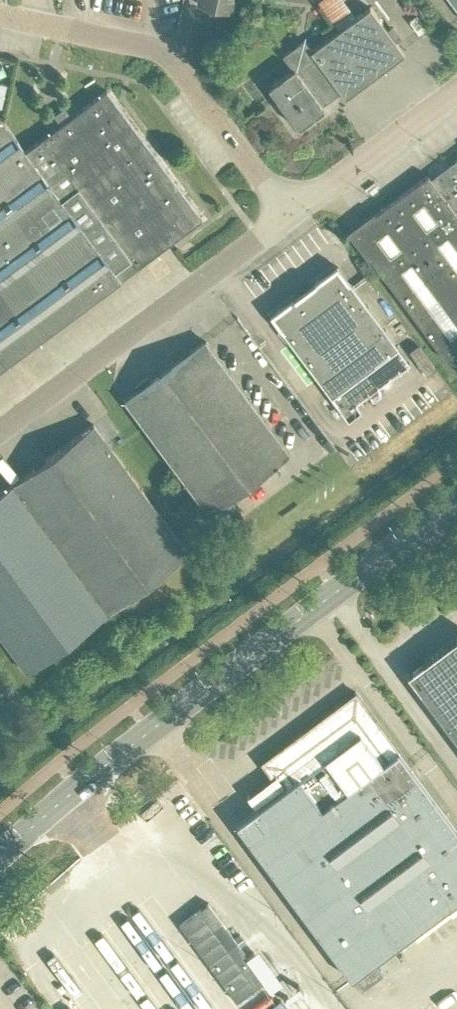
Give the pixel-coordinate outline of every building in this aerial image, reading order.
[(229,8),(231,0),(198,0),(197,2),(229,8)] [(268,85),(297,126),(324,106),(321,103),(340,89),(344,96),(404,51),(369,5),(355,15),(344,0),(318,0),(317,1),(338,28),(311,48),(304,38),(283,53),(293,67),(268,85)] [(202,217),(106,88),(71,114),(66,107),(55,116),(60,122),(25,149),(0,116),(0,366),(202,217)] [(446,359),(456,351),(456,156),(430,176),(427,173),(362,222),(381,247),(369,255),(446,359)] [(343,410),(345,412),(356,404),(355,402),(409,362),(336,264),(270,313),(343,411),(343,410)] [(124,398),(213,518),(234,503),(229,496),(288,451),(205,339),(149,380),(146,377),(137,384),(139,387),(124,398)] [(409,349),(427,373),(436,366),(418,342),(409,349)] [(27,670),(188,550),(92,423),(0,491),(0,633),(27,670)] [(456,740),(456,634),(407,672),(456,740)] [(351,977),(456,898),(456,828),(355,691),(262,760),(282,788),(236,822),(351,977)] [(265,979),(208,901),(179,923),(236,1000),(265,979)] [(393,949),(376,961),(385,973),(402,961),(393,949)] [(356,977),(363,987),(382,973),(374,963),(356,977)] [(302,998),(307,995),(291,964),(274,973),(289,1003),(278,1008),(307,1008),(302,998)]
